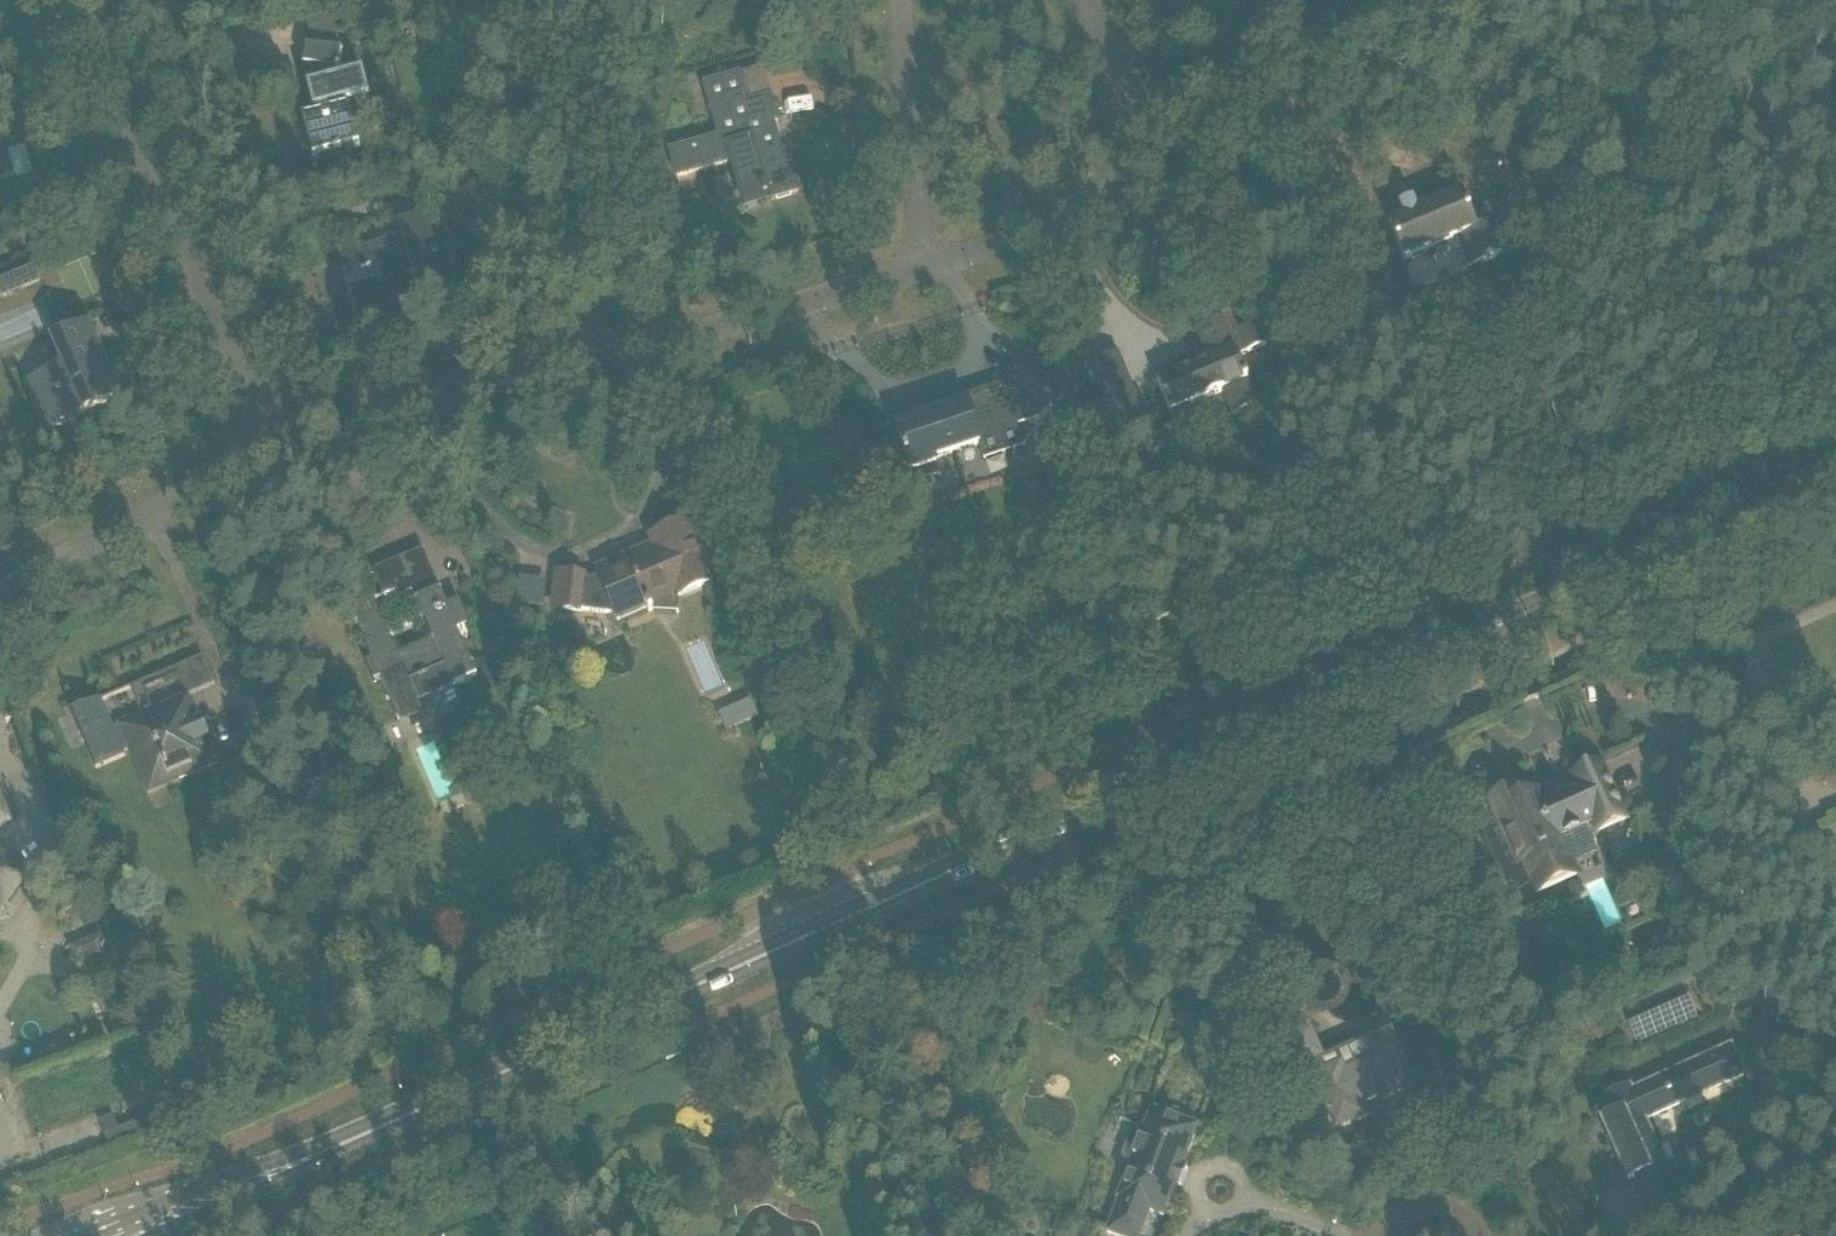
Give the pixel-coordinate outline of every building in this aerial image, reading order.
[(1301,0),(1259,0),(1264,14),(1301,0)] [(316,109),(322,107),(323,112),(303,118),(313,158),(334,152),(335,154),(343,152),(342,150),(360,146),(349,105),(345,106),(344,102),(367,96),(361,73),(338,79),(335,70),(341,71),(343,51),(306,47),(304,66),(311,67),(316,85),(310,86),(316,109)] [(702,83),(718,137),(670,151),(677,177),(730,161),(739,192),(761,186),(764,195),(766,195),(768,200),(799,191),(787,151),(782,152),(773,122),(778,120),(762,67),(741,73),(741,72),(702,83)] [(1516,217),(1501,222),(1499,218),(1477,228),(1462,193),(1417,211),(1413,200),(1400,205),(1405,217),(1389,223),(1404,260),(1455,239),(1468,269),(1513,250),(1527,244),(1516,217)] [(361,267),(373,264),(378,280),(353,288),(365,328),(401,317),(397,301),(422,293),(421,289),(445,281),(438,259),(439,259),(437,254),(436,254),(425,218),(400,226),(403,237),(356,252),(361,267)] [(0,280),(0,297),(1,299),(21,291),(14,275),(0,280)] [(1206,321),(1213,340),(1203,344),(1210,360),(1207,361),(1204,359),(1198,361),(1198,365),(1157,382),(1170,413),(1223,391),(1234,417),(1258,406),(1237,356),(1266,344),(1257,322),(1238,330),(1230,311),(1206,321)] [(88,327),(55,341),(66,366),(29,382),(50,429),(119,400),(88,327)] [(1071,387),(1049,371),(1030,357),(1011,382),(1048,409),(1052,412),(1071,387)] [(963,406),(898,428),(906,451),(904,452),(906,457),(907,456),(909,462),(913,473),(935,465),(936,465),(934,458),(976,445),(979,444),(984,461),(1025,447),(1019,426),(1041,419),(1048,409),(1033,398),(1011,382),(963,398),(966,405),(963,406)] [(1132,384),(1105,395),(1117,422),(1148,409),(1141,394),(1137,396),(1132,384)] [(584,577),(557,574),(553,607),(581,611),(612,614),(616,620),(647,606),(649,611),(651,610),(682,612),(683,593),(713,580),(687,522),(652,537),(658,551),(633,562),(631,556),(598,570),(603,582),(591,585),(583,585),(584,577)] [(351,608),(373,661),(366,664),(374,681),(381,678),(399,720),(421,710),(419,706),(420,705),(411,684),(446,670),(454,687),(477,677),(458,631),(469,626),(459,603),(448,608),(423,549),(373,570),(384,595),(397,590),(399,596),(413,591),(434,641),(399,656),(374,598),(351,608)] [(541,604),(542,577),(517,577),(516,604),(541,604)] [(141,712),(116,723),(118,727),(114,728),(102,700),(72,712),(96,768),(125,755),(123,751),(129,748),(149,794),(217,764),(207,740),(210,739),(201,718),(198,719),(188,695),(214,684),(203,656),(130,687),(141,712)] [(1497,801),(1491,804),(1495,811),(1505,835),(1496,839),(1510,868),(1520,863),(1530,884),(1536,898),(1581,878),(1562,836),(1593,822),(1598,834),(1626,822),(1620,809),(1600,764),(1572,776),(1577,787),(1542,802),(1538,791),(1520,799),(1514,787),(1495,796),(1497,801)] [(1469,835),(1446,846),(1454,863),(1476,853),(1469,835)] [(25,873),(0,855),(0,907),(25,873)] [(1359,943),(1355,961),(1377,966),(1381,948),(1359,943)] [(1390,1035),(1361,1048),(1359,1049),(1356,1043),(1323,1058),(1302,1012),(1269,1027),(1290,1075),(1309,1066),(1336,1127),(1364,1114),(1359,1104),(1381,1094),(1384,1100),(1440,1075),(1418,1023),(1390,1035)] [(1632,1085),(1601,1099),(1616,1130),(1607,1134),(1628,1179),(1636,1176),(1652,1211),(1682,1197),(1647,1119),(1747,1076),(1732,1043),(1633,1087),(1632,1085)] [(1132,1161),(1118,1198),(1120,1199),(1107,1232),(1118,1235),(1140,1235),(1149,1210),(1163,1215),(1197,1126),(1152,1108),(1142,1136),(1132,1132),(1122,1157),(1132,1161)]
